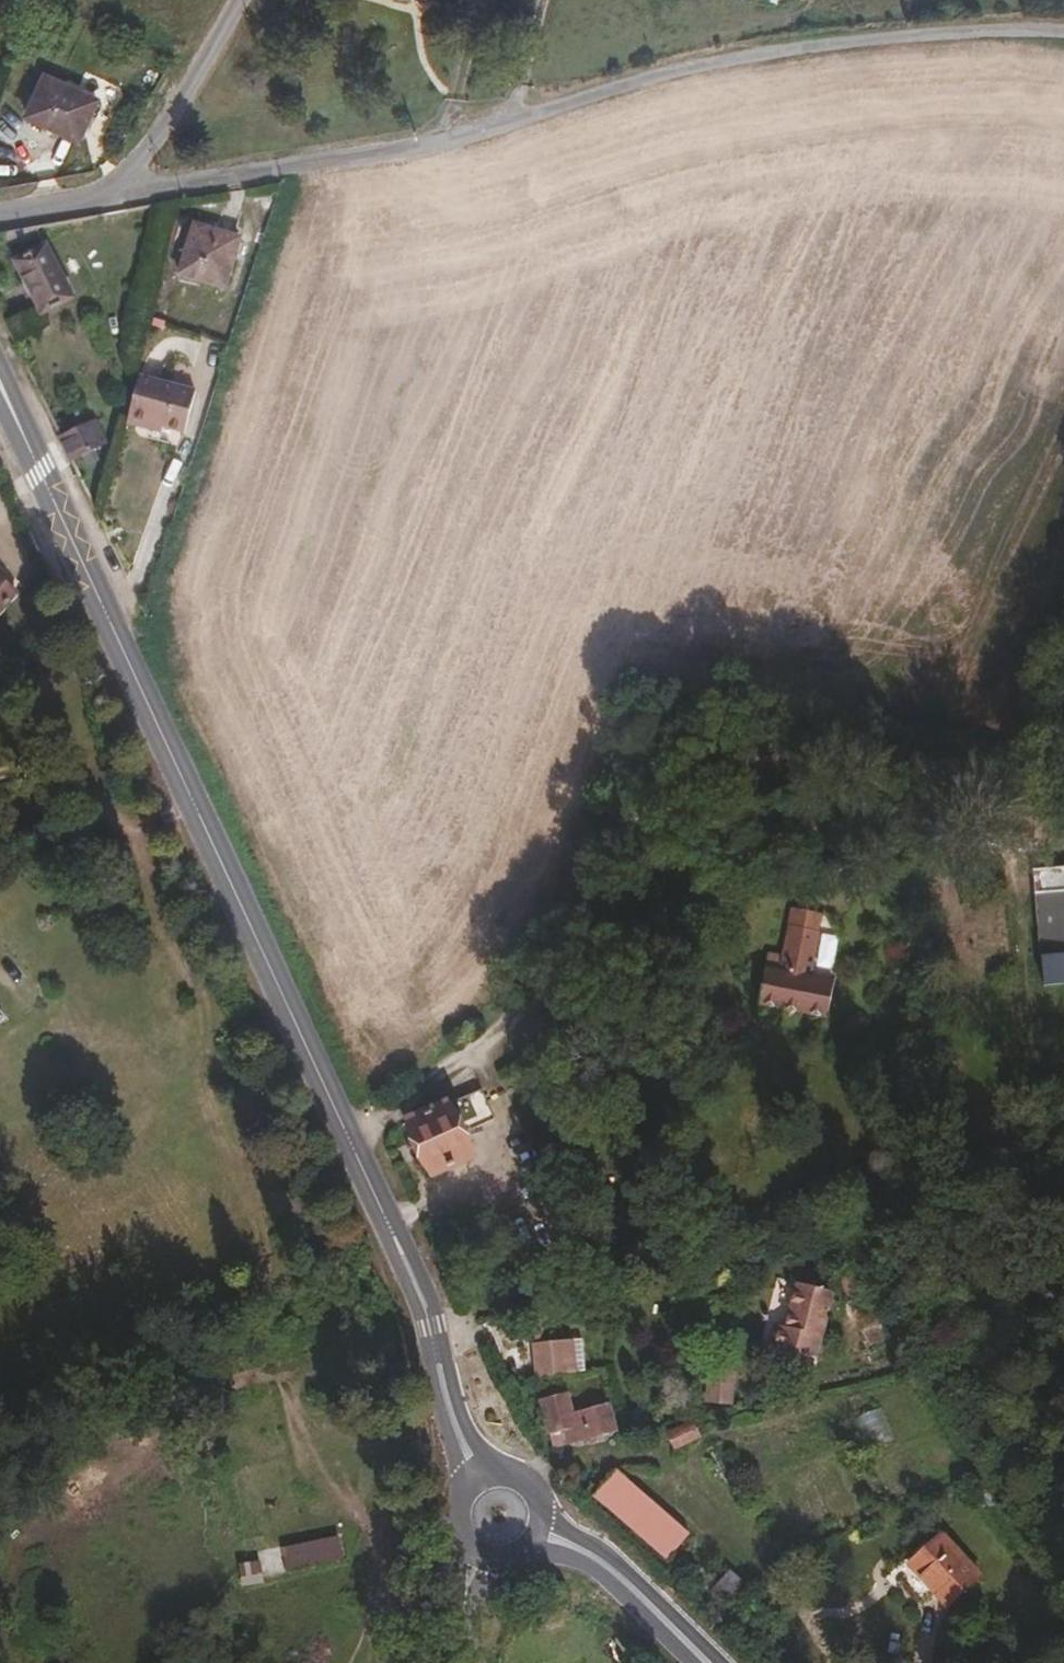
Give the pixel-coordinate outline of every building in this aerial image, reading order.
[(74,141),(92,102),(39,76),(22,116),(74,141)] [(220,286),(234,235),(187,223),(173,274),(220,286)] [(66,298),(41,244),(8,258),(35,314),(66,298)] [(175,429),(186,383),(130,367),(117,419),(139,424),(143,411),(157,414),(155,424),(175,429)] [(155,424),(157,414),(143,411),(139,424),(154,428),(155,424)] [(102,445),(90,422),(55,440),(67,464),(102,445)] [(20,595),(0,576),(0,616),(20,595)] [(1032,880),(1043,984),(1063,982),(1063,877),(1032,880)] [(806,982),(806,951),(809,925),(782,922),(778,951),(762,949),(756,1001),(803,1005),(806,982)] [(1043,984),(1044,997),(1063,996),(1063,982),(1043,984)] [(453,1129),(486,1114),(474,1085),(399,1119),(425,1172),(464,1154),(453,1129)] [(823,1354),(838,1286),(800,1276),(789,1320),(781,1319),(775,1343),(823,1354)] [(563,1376),(561,1345),(525,1346),(531,1380),(563,1376)] [(706,1407),(731,1405),(729,1371),(703,1373),(706,1407)] [(608,1432),(603,1406),(567,1411),(564,1396),(537,1401),(542,1429),(561,1427),(562,1441),(608,1432)] [(854,1420),(867,1449),(894,1436),(881,1407),(854,1420)] [(665,1431),(671,1450),(701,1439),(694,1420),(665,1431)] [(562,1441),(561,1427),(542,1429),(544,1445),(562,1441)] [(647,1510),(605,1473),(589,1491),(631,1528),(647,1510)] [(981,1570),(943,1529),(909,1562),(947,1603),(981,1570)] [(280,1549),(286,1575),(344,1560),(338,1534),(280,1549)] [(261,1563),(240,1564),(241,1586),(263,1585),(261,1563)]
